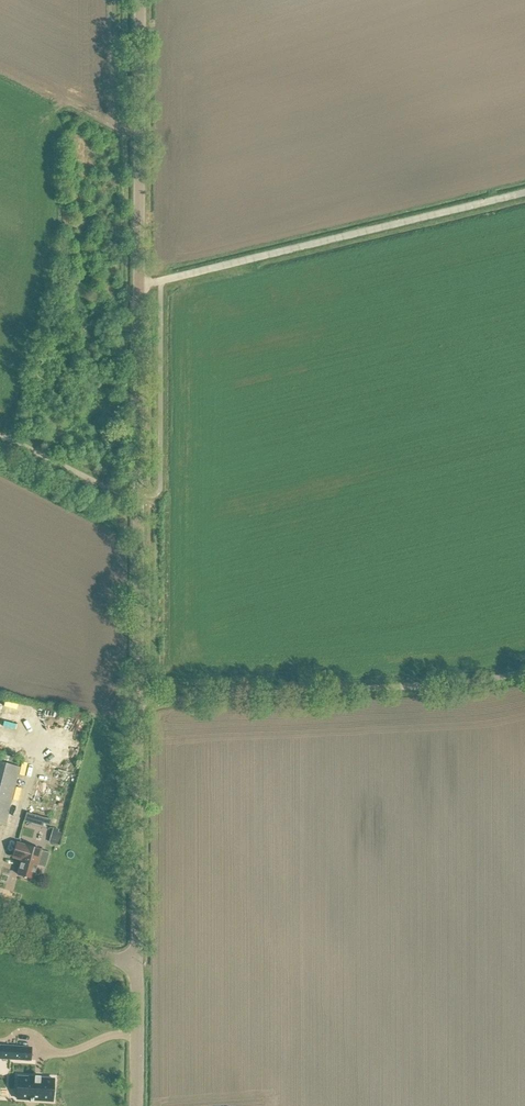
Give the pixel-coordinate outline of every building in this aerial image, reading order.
[(4,826),(19,767),(0,762),(0,825),(4,826)] [(24,821),(31,823),(34,815),(27,813),(24,821)] [(53,828),(49,842),(59,845),(62,834),(58,832),(59,830),(53,828)] [(49,852),(17,843),(13,858),(22,860),(18,874),(33,879),(37,862),(45,864),(48,853),(49,853),(49,852)] [(30,1061),(31,1048),(9,1047),(8,1059),(30,1061)] [(52,1101),(54,1079),(40,1078),(40,1076),(35,1076),(34,1078),(18,1077),(17,1099),(30,1100),(30,1102),(33,1102),(33,1100),(52,1101)]
